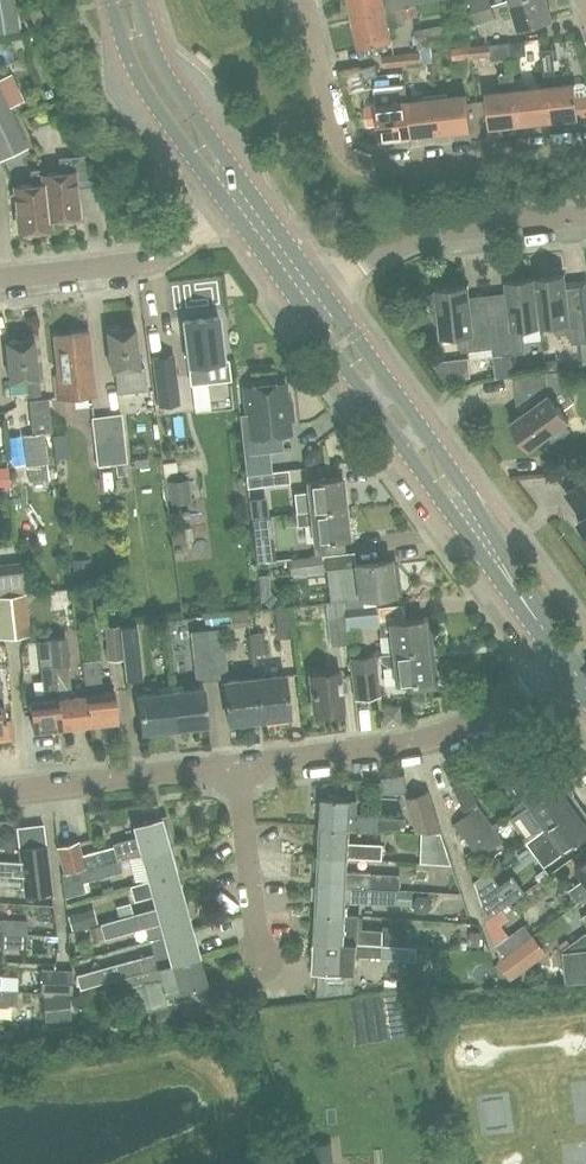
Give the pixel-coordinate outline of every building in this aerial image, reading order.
[(416,3),(416,5),(438,0),(349,0),(353,17),(416,3)] [(492,6),(490,0),(468,0),(472,12),(492,6)] [(519,28),(552,18),(547,0),(510,0),(519,28)] [(416,3),(353,17),(359,47),(392,40),(389,27),(407,23),(406,19),(418,16),(416,5),(416,3)] [(34,22),(45,17),(40,6),(29,11),(34,22)] [(492,6),(472,12),(476,25),(495,19),(492,6)] [(418,50),(452,44),(448,24),(415,30),(418,50)] [(473,58),(491,56),(490,43),(471,45),(473,58)] [(453,60),(473,58),(471,45),(451,47),(453,60)] [(554,118),(585,115),(585,83),(583,81),(557,84),(552,49),(546,50),(554,118)] [(519,122),(554,118),(546,50),(540,50),(545,85),(516,88),(519,122)] [(420,51),(401,53),(403,66),(421,63),(420,51)] [(367,82),(374,81),(404,78),(403,69),(398,70),(397,57),(365,61),(367,82)] [(18,72),(3,78),(14,105),(29,99),(18,72)] [(519,122),(516,88),(515,89),(513,73),(499,74),(501,90),(486,92),(490,125),(519,122)] [(381,137),(407,135),(401,84),(391,85),(393,102),(365,105),(367,124),(380,122),(381,137)] [(440,131),(436,97),(408,100),(406,84),(401,84),(407,135),(440,131)] [(28,147),(10,107),(0,86),(0,161),(28,147)] [(436,97),(440,131),(471,128),(467,94),(436,97)] [(76,221),(76,216),(78,216),(75,186),(97,184),(84,156),(61,158),(63,172),(44,173),(49,219),(50,218),(58,218),(59,222),(76,221)] [(20,231),(23,231),(23,235),(41,234),(40,229),(50,228),(50,218),(49,219),(44,173),(42,174),(42,170),(32,170),(34,185),(15,186),(20,231)] [(541,324),(556,322),(557,334),(571,332),(572,343),(585,341),(585,309),(585,308),(569,310),(565,274),(536,277),(541,324)] [(523,326),(541,324),(536,277),(507,280),(511,315),(490,317),(493,347),(494,355),(520,352),(519,339),(525,339),(523,326)] [(493,347),(490,317),(472,319),(469,285),(437,288),(437,291),(428,293),(433,313),(439,312),(442,335),(459,333),(461,350),(493,347)] [(191,375),(206,373),(205,362),(223,360),(218,316),(184,320),(191,375)] [(142,383),(135,326),(107,329),(111,369),(128,367),(130,384),(142,383)] [(56,396),(94,392),(88,331),(56,335),(60,374),(54,374),(56,396)] [(40,393),(34,337),(5,341),(10,380),(26,378),(28,395),(40,393)] [(157,407),(180,403),(173,355),(151,357),(157,407)] [(552,397),(564,388),(562,370),(547,371),(514,375),(517,398),(532,396),(537,403),(512,422),(531,447),(549,433),(552,439),(570,429),(566,421),(569,419),(552,397)] [(245,386),(247,412),(239,413),(244,454),(283,449),(282,434),(290,433),(288,419),(293,419),(291,400),(286,401),(284,382),(245,386)] [(187,417),(199,415),(196,388),(183,390),(187,417)] [(44,435),(44,432),(51,432),(48,398),(28,400),(32,434),(7,436),(10,467),(27,465),(28,482),(49,479),(47,463),(56,462),(52,434),(44,435)] [(107,414),(112,462),(126,460),(121,413),(107,414)] [(98,463),(112,462),(107,414),(93,416),(98,463)] [(247,488),(301,482),(299,468),(245,474),(247,488)] [(311,510),(346,506),(342,475),(307,479),(311,510)] [(568,492),(585,516),(579,521),(585,532),(585,479),(568,492)] [(346,506),(311,510),(297,512),(298,525),(312,523),(315,542),(350,537),(346,506)] [(274,545),(255,547),(257,562),(275,560),(274,545)] [(322,555),(323,569),(338,567),(340,581),(342,581),(344,599),(360,597),(360,598),(398,593),(400,591),(398,575),(395,573),(392,573),(391,558),(356,563),(355,550),(321,554),(322,555)] [(423,552),(402,553),(402,568),(424,567),(423,552)] [(291,573),(323,569),(322,555),(289,559),(291,573)] [(9,594),(25,592),(21,561),(0,563),(0,595),(9,594)] [(9,594),(14,637),(31,635),(25,592),(9,594)] [(14,637),(9,594),(0,595),(0,639),(14,637)] [(330,645),(347,643),(343,600),(325,602),(330,645)] [(278,638),(292,636),(288,605),(274,607),(278,638)] [(380,619),(378,605),(345,610),(347,624),(379,619),(380,619)] [(380,619),(379,619),(381,635),(391,634),(393,652),(428,647),(431,647),(432,645),(431,629),(428,627),(426,628),(424,616),(380,622),(380,619)] [(121,624),(127,678),(143,676),(137,622),(121,624)] [(108,659),(123,658),(120,625),(105,627),(108,659)] [(207,629),(213,679),(227,677),(221,628),(207,629)] [(213,679),(207,629),(205,629),(192,631),(197,681),(213,679)] [(91,723),(87,693),(73,695),(71,675),(69,675),(67,664),(69,664),(66,636),(52,638),(56,665),(63,727),(91,723)] [(428,647),(393,652),(393,653),(380,654),(381,660),(387,667),(395,666),(397,683),(407,682),(407,685),(410,686),(437,683),(434,656),(429,657),(428,647)] [(354,697),(371,694),(381,694),(375,655),(366,655),(349,658),(354,697)] [(87,693),(91,723),(119,720),(116,690),(100,692),(96,660),(83,661),(87,693)] [(63,727),(56,665),(44,666),(45,675),(43,676),(46,698),(31,700),(35,730),(63,727)] [(10,686),(10,668),(0,669),(0,687),(10,686)] [(315,712),(345,709),(341,671),(311,674),(315,712)] [(255,677),(260,717),(292,714),(287,673),(255,677)] [(230,721),(260,717),(255,677),(226,680),(230,721)] [(172,691),(176,727),(209,723),(204,687),(172,691)] [(144,731),(176,727),(172,691),(140,694),(144,731)] [(14,737),(12,718),(7,718),(5,703),(0,704),(0,739),(14,737)] [(529,801),(557,781),(540,758),(538,759),(530,749),(505,767),(513,777),(512,778),(521,791),(510,800),(518,810),(529,802),(529,801)] [(557,781),(529,801),(529,802),(546,825),(574,805),(557,781)] [(481,835),(497,824),(496,822),(493,825),(461,782),(448,792),(465,814),(466,814),(481,835)] [(439,832),(427,792),(407,798),(416,830),(439,832)] [(321,826),(351,828),(377,830),(378,814),(357,812),(357,800),(323,798),(321,826)] [(546,825),(547,826),(527,841),(539,857),(550,859),(585,833),(585,813),(581,814),(574,805),(546,825)] [(499,826),(497,824),(481,835),(466,814),(465,814),(453,823),(479,858),(503,840),(495,829),(499,826)] [(140,853),(168,846),(173,844),(169,831),(168,827),(163,829),(160,817),(133,824),(133,823),(131,823),(135,836),(118,841),(119,843),(81,855),(78,842),(57,847),(64,872),(62,873),(62,874),(119,859),(140,853)] [(350,843),(351,828),(321,826),(319,855),(349,857),(382,858),(383,844),(350,843)] [(34,875),(49,876),(44,843),(17,847),(19,860),(0,859),(0,873),(21,874),(34,875)] [(147,880),(175,872),(168,846),(140,853),(147,880)] [(348,871),(349,857),(319,855),(318,884),(401,888),(401,874),(348,871)] [(575,865),(584,877),(568,888),(577,900),(585,893),(585,857),(575,865)] [(119,859),(62,874),(64,897),(67,896),(85,892),(82,882),(122,872),(119,859)] [(502,908),(512,901),(500,884),(489,870),(475,881),(487,919),(502,908)] [(154,907),(183,900),(175,872),(147,880),(130,886),(134,900),(151,895),(154,907)] [(24,894),(51,890),(49,876),(34,875),(21,874),(24,894)] [(401,889),(401,888),(318,884),(316,911),(346,913),(346,902),(397,904),(398,889),(401,889)] [(183,900),(154,907),(155,908),(133,914),(133,913),(120,917),(100,922),(104,939),(159,923),(162,935),(190,927),(183,900)] [(120,917),(133,913),(130,902),(117,906),(120,917)] [(346,913),(316,911),(314,941),(358,943),(359,914),(346,913)] [(72,929),(85,926),(81,912),(68,915),(72,929)] [(27,931),(27,920),(2,919),(2,920),(0,919),(0,930),(27,931)] [(525,924),(509,935),(496,945),(501,958),(517,946),(533,935),(525,924)] [(407,927),(383,926),(383,943),(406,944),(407,927)] [(143,970),(198,955),(190,927),(162,935),(150,939),(154,953),(139,957),(143,970)] [(27,931),(0,930),(0,932),(2,932),(1,947),(26,948),(27,931)] [(585,947),(585,933),(562,950),(585,947)] [(358,943),(314,941),(313,968),(356,971),(357,956),(381,957),(381,945),(382,944),(368,943),(368,944),(358,943)] [(381,945),(381,957),(381,958),(416,960),(416,947),(381,945)] [(585,961),(585,947),(562,950),(564,963),(585,961)] [(29,959),(28,948),(8,949),(9,961),(29,959)] [(143,970),(143,971),(114,978),(118,992),(161,981),(165,993),(205,982),(198,955),(143,970)] [(390,961),(368,964),(373,990),(395,987),(390,961)] [(564,963),(566,982),(585,980),(585,961),(564,963)] [(81,988),(114,978),(110,965),(77,974),(81,988)] [(71,993),(72,971),(42,969),(41,992),(65,993),(71,993)] [(0,987),(0,1003),(16,1005),(17,990),(0,988),(0,987)] [(68,994),(43,997),(46,1021),(71,1019),(68,994)] [(148,1020),(178,1015),(176,1002),(146,1005),(148,1020)]
